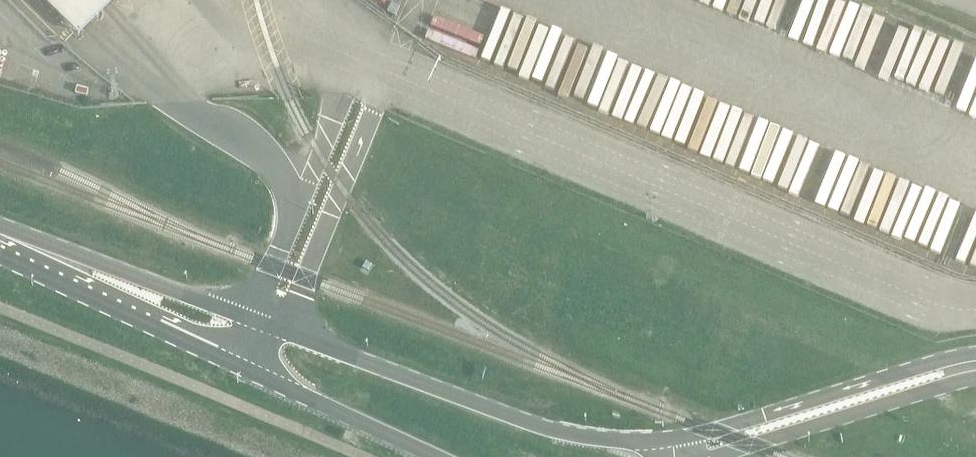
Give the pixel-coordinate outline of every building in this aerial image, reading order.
[(72,41),(113,0),(31,0),(72,41)]
